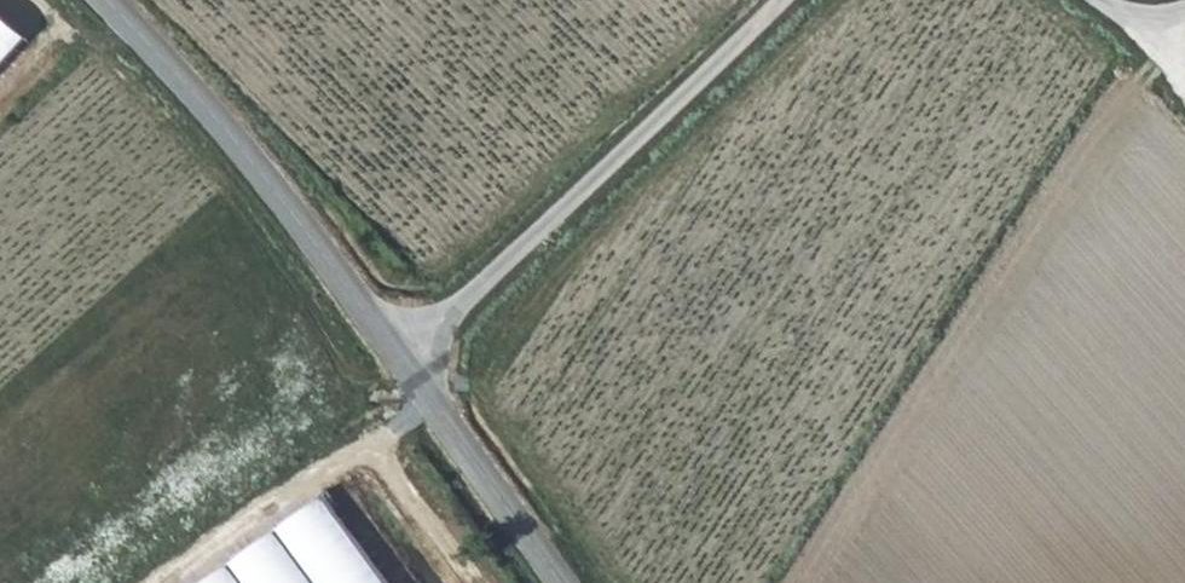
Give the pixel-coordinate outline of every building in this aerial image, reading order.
[(0,20),(0,68),(23,42),(0,20)] [(214,582),(393,582),(330,499),(214,582)]
